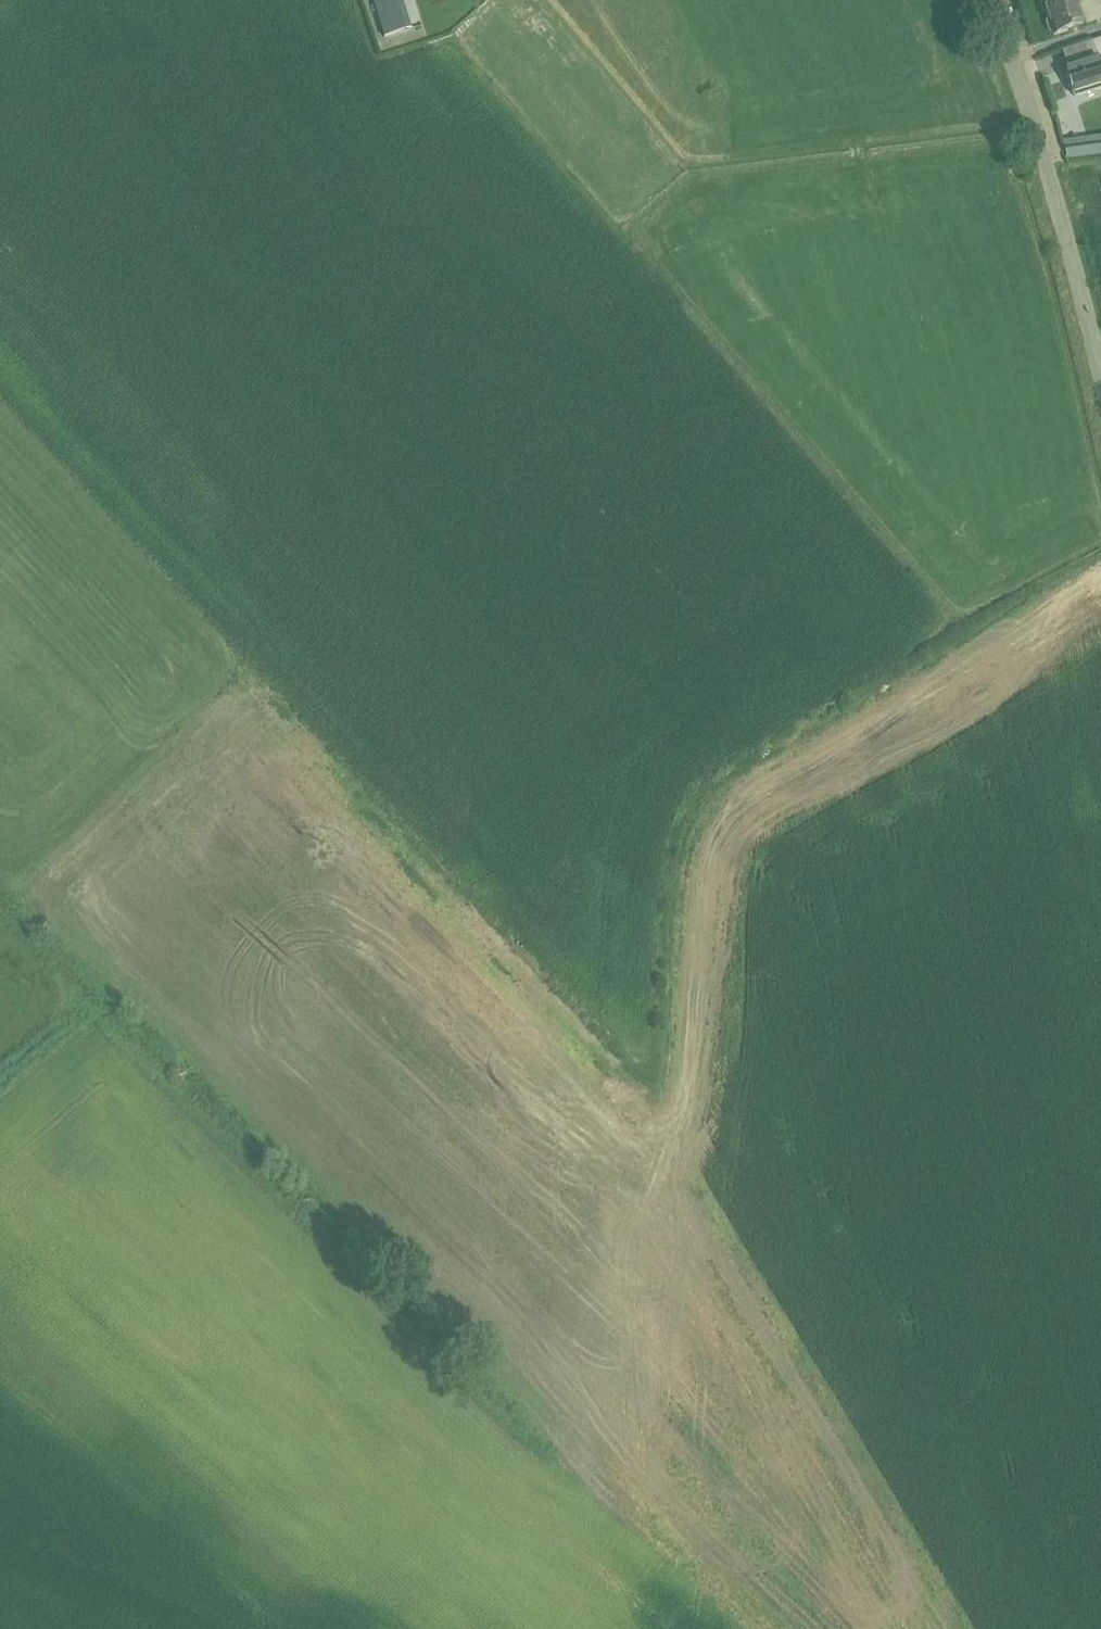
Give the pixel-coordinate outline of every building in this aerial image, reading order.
[(377,18),(405,9),(402,0),(372,0),(377,18)] [(1047,15),(1096,0),(1043,0),(1047,15)] [(1053,34),(1100,20),(1100,8),(1099,0),(1096,0),(1047,15),(1053,34)] [(1075,96),(1100,88),(1100,38),(1091,41),(1096,57),(1066,67),(1075,96)] [(1067,159),(1100,156),(1100,137),(1062,141),(1067,159)]
